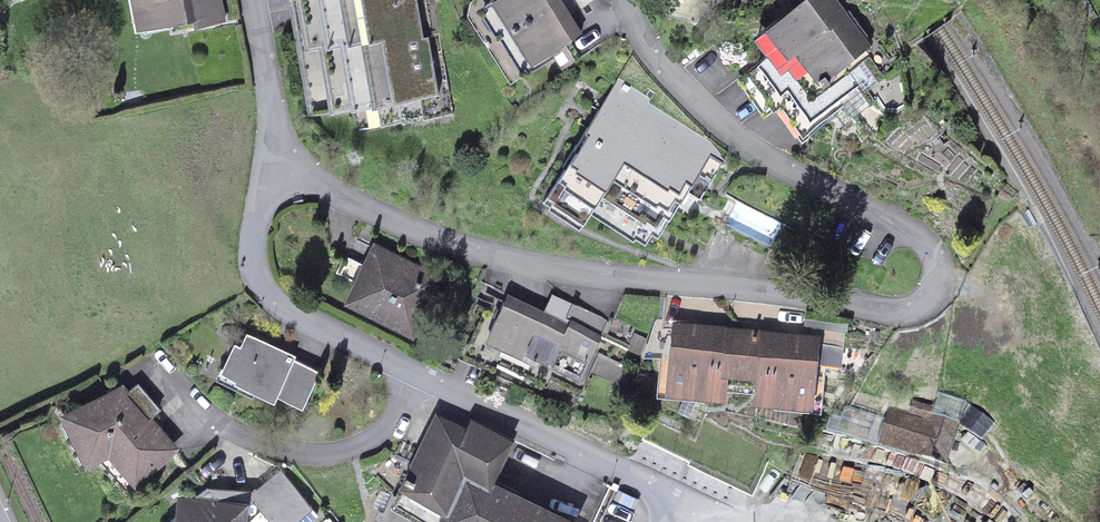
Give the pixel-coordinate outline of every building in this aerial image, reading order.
[(136,30),(185,21),(188,37),(231,29),(226,0),(130,0),(136,30)] [(313,115),(431,95),(415,0),(294,0),(313,115)] [(467,6),(511,82),(569,44),(558,13),(561,0),(480,0),(467,6)] [(750,34),(796,115),(867,74),(824,0),(809,0),(750,34)] [(618,94),(552,186),(593,215),(613,187),(661,221),(707,157),(618,94)] [(442,285),(370,249),(341,307),(413,343),(442,285)] [(553,332),(491,303),(467,355),(568,402),(604,327),(564,308),(553,332)] [(805,339),(651,328),(646,393),(702,397),(704,371),(734,373),(731,408),(800,413),(805,339)] [(310,378),(228,339),(209,379),(291,418),(310,378)] [(124,378),(50,424),(79,471),(104,455),(122,484),(171,453),(124,378)] [(948,434),(877,413),(865,455),(936,475),(948,434)] [(423,415),(397,494),(431,510),(427,521),(560,521),(488,485),(513,447),(466,423),(458,434),(423,415)] [(175,503),(170,521),(239,521),(239,500),(175,503)]
